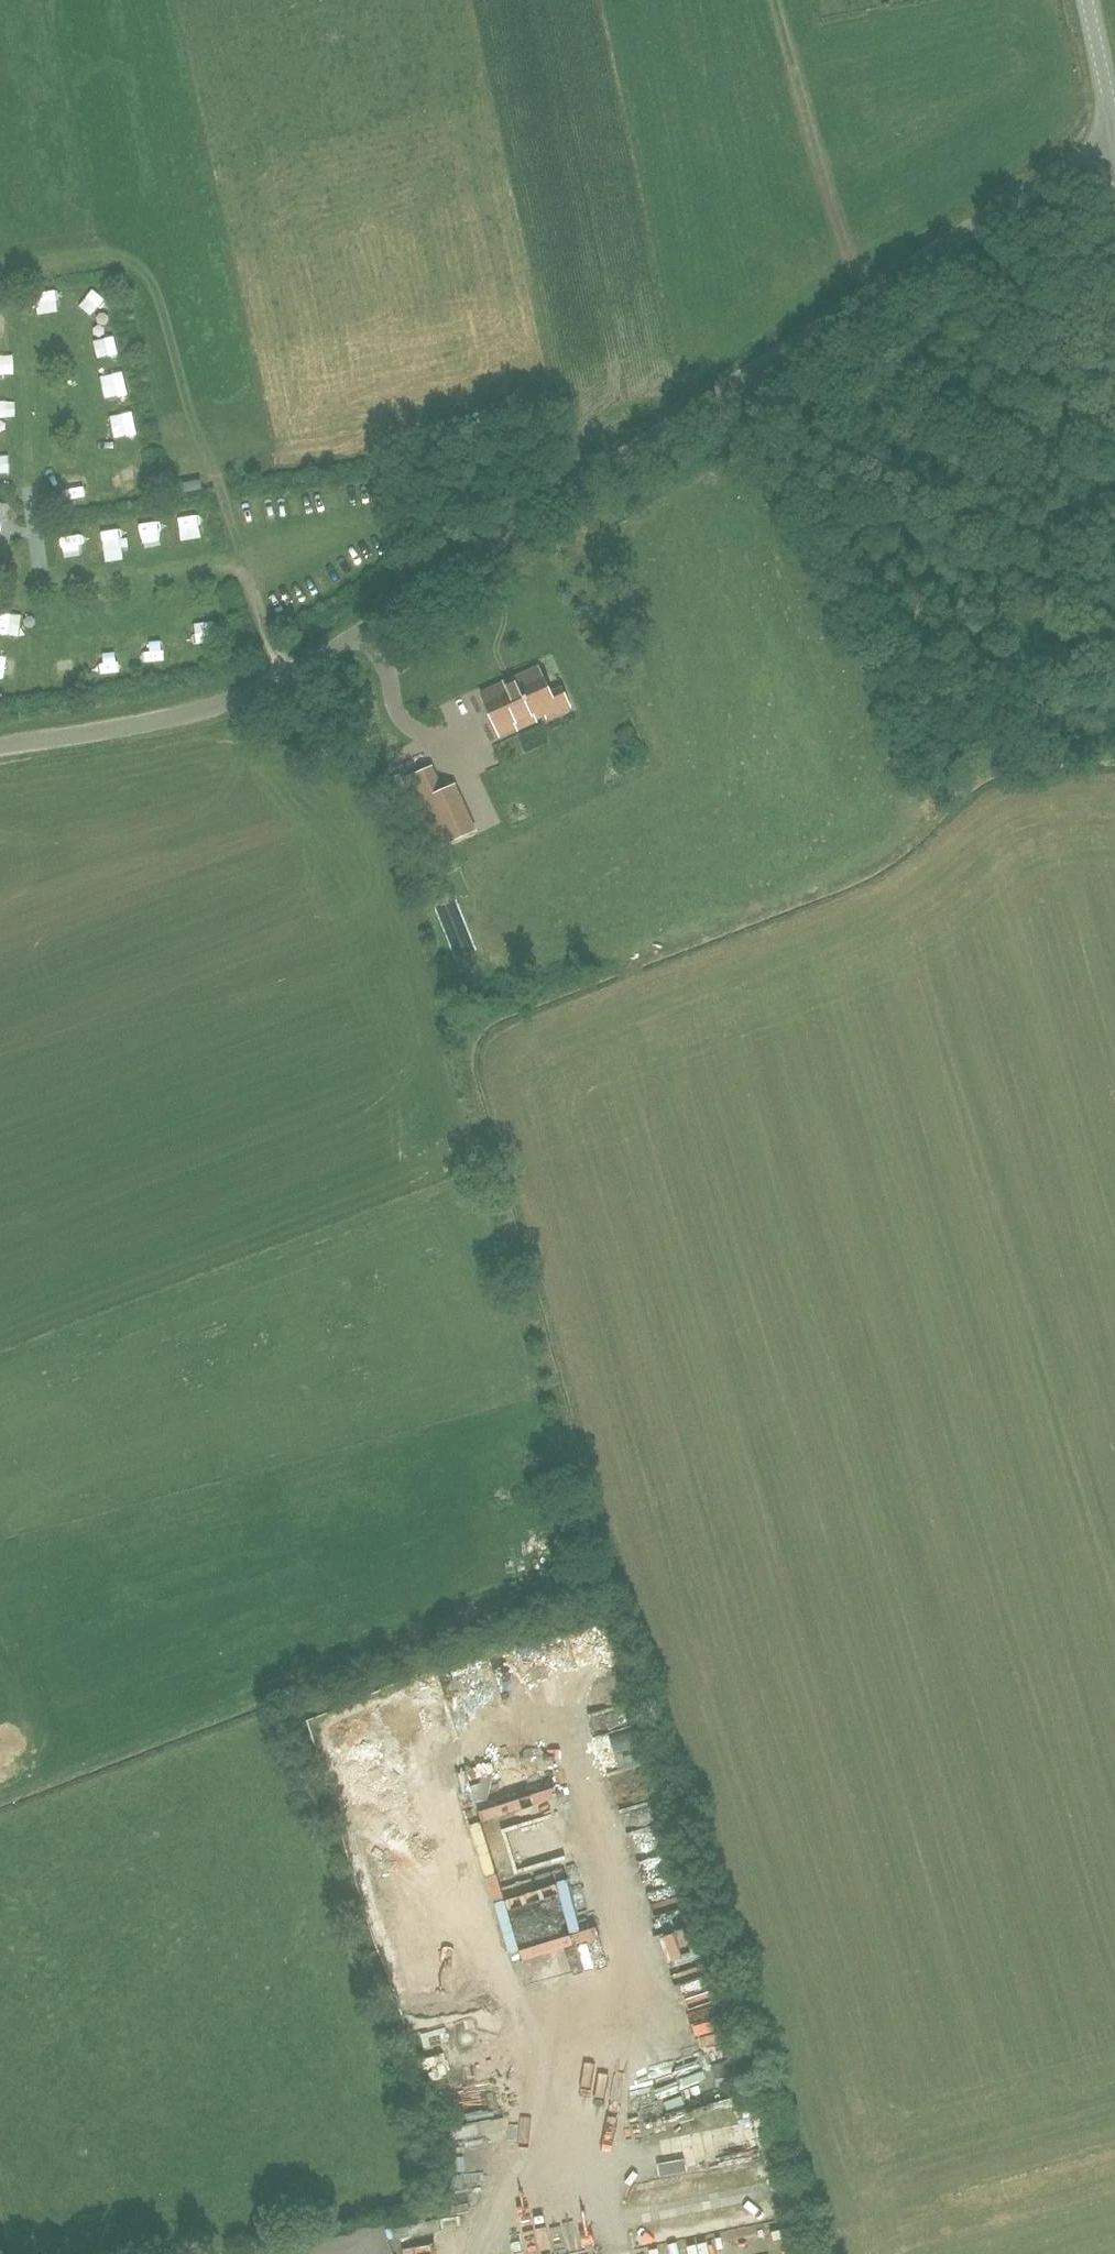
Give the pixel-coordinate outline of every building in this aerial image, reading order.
[(161,522),(145,523),(147,542),(163,541),(161,522)] [(102,528),(103,543),(127,541),(126,526),(102,528)] [(535,719),(545,715),(546,718),(569,707),(561,689),(550,694),(538,668),(513,679),(505,683),(481,694),(488,709),(493,720),(500,735),(517,728),(518,730),(536,722),(535,719)] [(447,764),(447,742),(416,742),(416,764),(447,764)] [(475,830),(455,786),(442,791),(431,767),(408,778),(419,802),(439,847),(475,830)] [(596,1712),(608,1699),(595,1687),(584,1700),(596,1712)] [(409,1831),(418,1822),(404,1807),(409,1802),(391,1783),(376,1797),(409,1831)] [(480,1811),(486,1831),(547,1814),(542,1794),(480,1811)] [(505,1831),(478,1846),(491,1869),(518,1853),(505,1831)] [(651,1872),(658,1891),(681,1883),(674,1863),(651,1872)] [(552,1917),(571,1911),(565,1891),(546,1898),(552,1917)] [(543,1974),(575,1976),(577,1948),(545,1946),(543,1974)] [(715,1975),(687,1977),(688,1997),(716,1995),(715,1975)] [(570,1993),(571,1977),(540,1976),(540,1992),(570,1993)] [(702,2031),(728,2024),(720,1995),(694,2002),(702,2031)] [(592,2070),(603,2069),(601,2048),(591,2048),(592,2070)] [(726,2081),(747,2074),(739,2049),(718,2055),(726,2081)] [(529,2077),(520,2079),(525,2103),(535,2100),(529,2077)] [(666,2170),(752,2154),(748,2137),(735,2139),(730,2113),(742,2111),(737,2086),(722,2089),(724,2100),(692,2106),(691,2100),(646,2109),(652,2142),(638,2145),(641,2159),(663,2155),(666,2170)] [(484,2119),(465,2121),(466,2132),(485,2130),(484,2119)] [(767,2178),(766,2162),(745,2164),(746,2179),(767,2178)] [(463,2164),(462,2175),(484,2178),(485,2166),(463,2164)] [(690,2190),(714,2187),(712,2177),(688,2180),(690,2190)] [(762,2220),(759,2207),(724,2214),(727,2227),(762,2220)] [(701,2234),(699,2253),(721,2253),(723,2236),(701,2234)]
